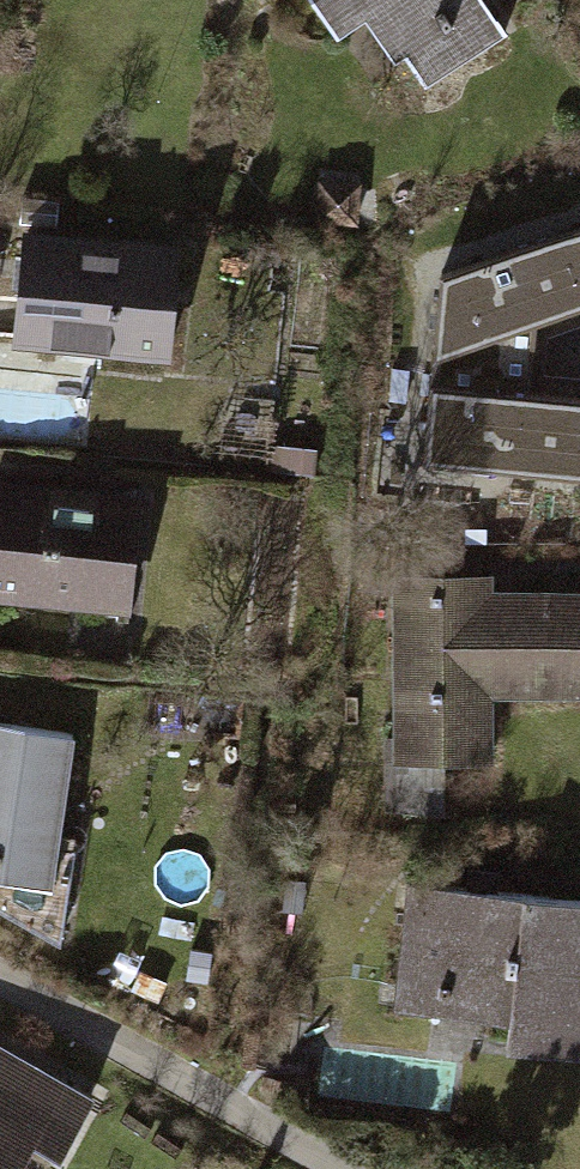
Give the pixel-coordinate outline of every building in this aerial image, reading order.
[(464,0),(293,0),(326,50),(351,33),(382,79),(400,67),(420,97),(495,46),(464,0)] [(440,277),(427,460),(579,471),(579,398),(533,394),(538,322),(579,306),(579,223),(440,277)] [(162,371),(173,256),(22,242),(11,356),(162,371)] [(306,456),(262,453),(260,485),(304,487),(306,456)] [(134,498),(0,484),(0,609),(121,622),(134,498)] [(389,580),(388,769),(489,769),(490,705),(579,705),(579,599),(484,599),(484,581),(389,580)] [(68,741),(0,731),(0,928),(59,961),(75,845),(53,842),(68,741)] [(391,899),(379,1021),(498,1033),(495,1064),(579,1073),(579,918),(391,899)] [(59,1092),(0,1059),(0,1168),(16,1168),(59,1092)]
